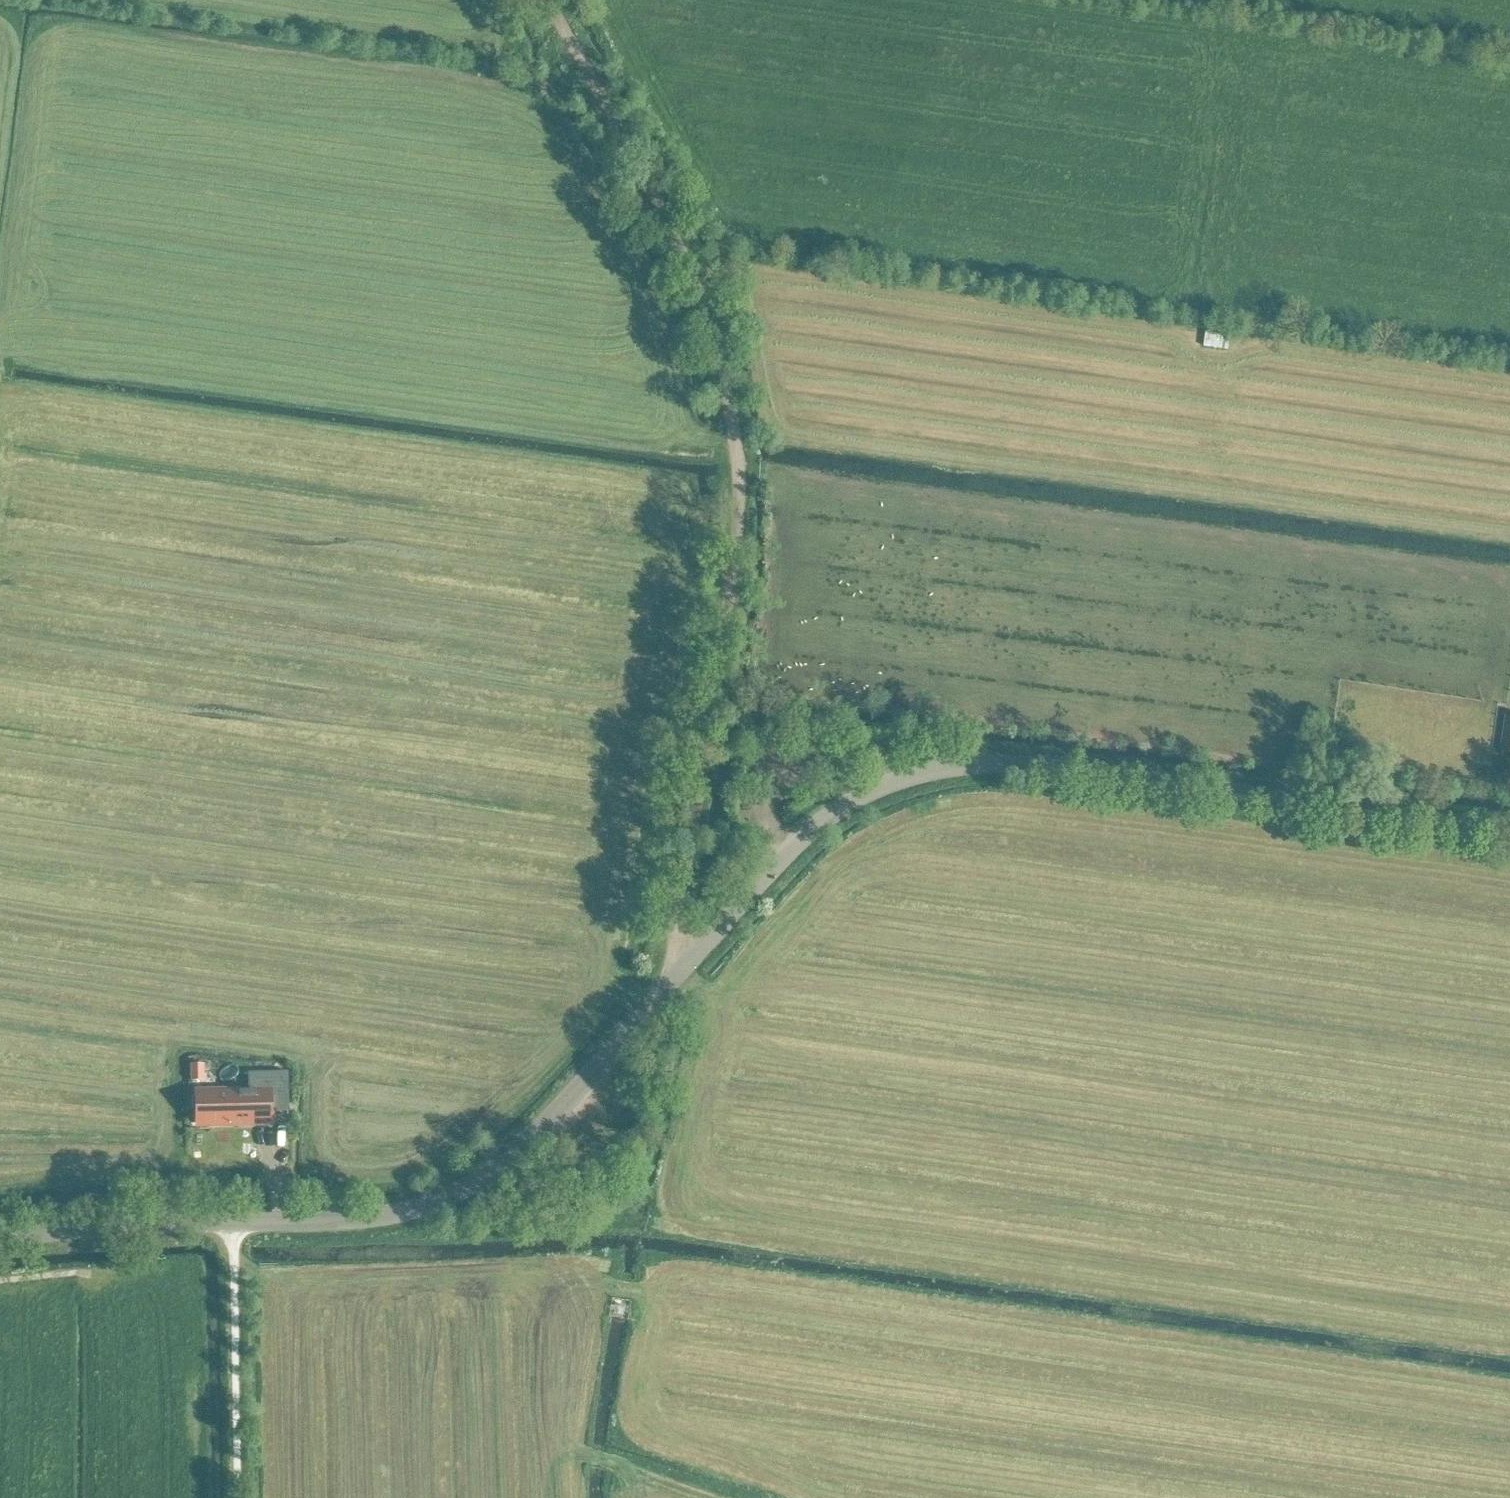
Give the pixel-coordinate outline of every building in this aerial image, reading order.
[(1211,331),(1209,345),(1234,349),(1236,334),(1211,331)] [(1501,752),(1509,753),(1509,716),(1506,715),(1501,752)] [(205,1061),(190,1061),(191,1078),(206,1078),(205,1061)] [(194,1086),(196,1126),(254,1125),(273,1123),(274,1113),(286,1112),(291,1109),(288,1068),(249,1070),(249,1073),(249,1076),(249,1084),(194,1086)] [(547,1209),(535,1212),(537,1220),(549,1218),(547,1209)]
